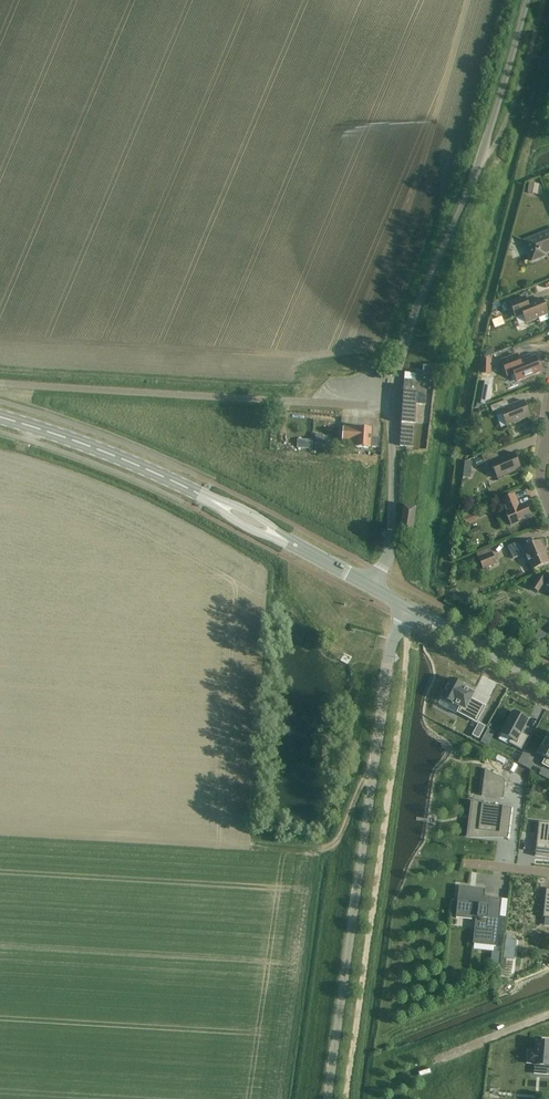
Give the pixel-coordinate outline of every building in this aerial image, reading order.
[(530,183),(528,193),(536,195),(538,184),(530,183)] [(545,256),(544,253),(548,251),(548,231),(523,241),(531,261),(545,256)] [(522,237),(517,238),(519,249),(525,247),(522,237)] [(525,297),(510,303),(515,317),(523,314),(526,323),(548,314),(542,298),(527,304),(525,297)] [(506,373),(513,371),(517,382),(541,372),(535,356),(519,362),(516,354),(501,360),(506,373)] [(491,374),(491,359),(481,359),(481,374),(491,374)] [(417,392),(418,388),(418,380),(419,373),(405,372),(404,379),(400,446),(413,447),(415,425),(414,425),(415,405),(416,405),(416,403),(425,404),(426,393),(417,392)] [(478,381),(473,409),(483,405),(485,405),(489,383),(478,381)] [(492,413),(500,410),(507,426),(530,417),(523,400),(509,406),(506,400),(490,406),(492,413)] [(343,427),(342,442),(355,443),(355,447),(370,448),(370,447),(378,448),(379,438),(371,438),(372,428),(343,427)] [(314,434),(314,449),(328,450),(328,441),(322,440),(322,435),(314,434)] [(312,448),(313,437),(304,437),(304,439),(297,439),(297,447),(312,448)] [(496,450),(481,456),(485,464),(491,462),(498,479),(520,469),(513,452),(499,458),(496,450)] [(506,512),(505,513),(510,525),(530,517),(525,504),(519,507),(514,494),(501,500),(506,512)] [(415,508),(413,508),(404,506),(401,531),(411,533),(415,508)] [(466,524),(475,520),(473,514),(463,518),(466,524)] [(508,546),(513,559),(525,554),(532,570),(548,563),(548,561),(540,540),(524,547),(522,540),(508,546)] [(492,553),(478,558),(483,569),(496,563),(492,553)] [(539,575),(531,588),(538,592),(546,579),(539,575)] [(538,629),(533,637),(543,642),(548,635),(538,629)] [(442,698),(439,704),(456,713),(457,712),(477,722),(485,706),(470,698),(474,693),(462,686),(463,685),(451,679),(441,697),(442,698)] [(513,711),(501,733),(510,739),(508,743),(521,750),(528,736),(521,733),(528,720),(513,711)] [(479,721),(473,733),(478,736),(485,725),(479,721)] [(538,753),(546,758),(542,764),(548,768),(548,732),(538,753)] [(485,734),(481,740),(487,744),(490,737),(485,734)] [(525,749),(518,762),(530,768),(534,761),(528,758),(531,753),(525,749)] [(498,754),(496,757),(497,759),(502,762),(504,762),(506,758),(498,754)] [(485,768),(481,795),(503,798),(505,782),(504,782),(504,779),(485,768)] [(470,821),(469,835),(482,836),(483,831),(499,833),(499,832),(508,833),(512,808),(502,807),(503,806),(484,804),(484,803),(472,801),(471,801),(470,802),(473,802),(471,814),(476,815),(475,821),(470,821)] [(535,856),(548,858),(548,823),(539,822),(535,856)] [(496,946),(501,899),(484,897),(485,889),(459,886),(456,915),(475,917),(472,944),(496,946)] [(506,940),(505,949),(514,950),(515,941),(506,940)] [(492,951),(490,964),(498,964),(499,952),(492,951)] [(527,1063),(534,1064),(534,1074),(548,1075),(548,1039),(542,1039),(542,1041),(536,1041),(535,1052),(528,1051),(527,1063)]
